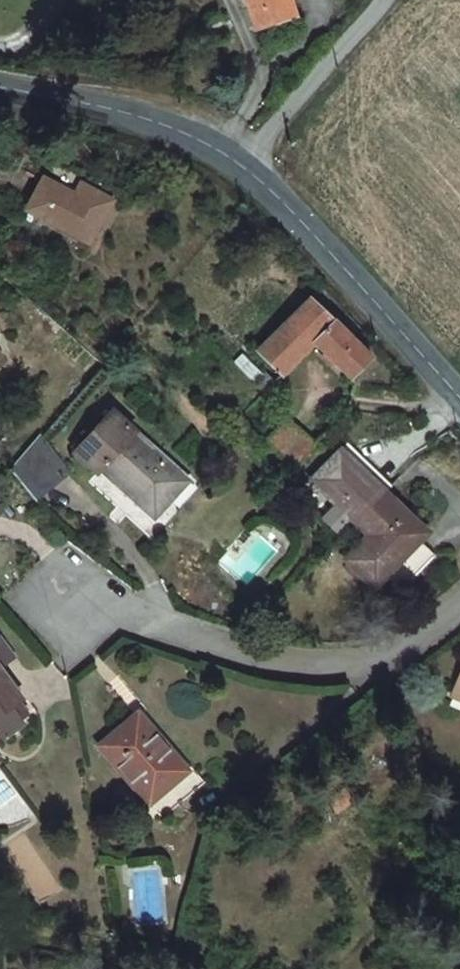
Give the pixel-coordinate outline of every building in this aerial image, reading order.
[(181,9),(195,4),(194,0),(178,0),(181,9)] [(257,5),(216,19),(234,73),(274,60),(257,5)] [(94,243),(116,201),(82,185),(76,195),(46,182),(31,213),(94,243)] [(261,351),(286,378),(318,349),(347,376),(371,356),(317,299),(261,351)] [(204,485),(113,411),(82,450),(148,507),(154,500),(176,520),(204,485)] [(46,504),(76,477),(39,439),(16,472),(46,504)] [(367,522),(373,515),(365,506),(383,488),(387,483),(349,444),(319,472),(344,498),(330,513),(344,526),(357,511),(367,522)] [(365,506),(373,515),(391,496),(383,488),(365,506)] [(373,515),(378,520),(388,511),(421,545),(430,535),(391,496),(373,515)] [(357,511),(344,526),(353,535),(367,522),(357,511)] [(364,545),(410,589),(438,563),(421,545),(388,511),(378,520),(373,515),(367,522),(376,532),(364,545)] [(367,522),(353,535),(364,545),(376,532),(367,522)] [(388,579),(405,593),(410,589),(364,545),(351,559),(378,587),(388,579)] [(11,660),(0,649),(0,671),(11,660)] [(11,743),(29,726),(24,722),(22,719),(28,713),(21,705),(22,704),(0,680),(0,731),(11,743)] [(104,740),(151,797),(163,809),(199,779),(141,710),(104,740)]
